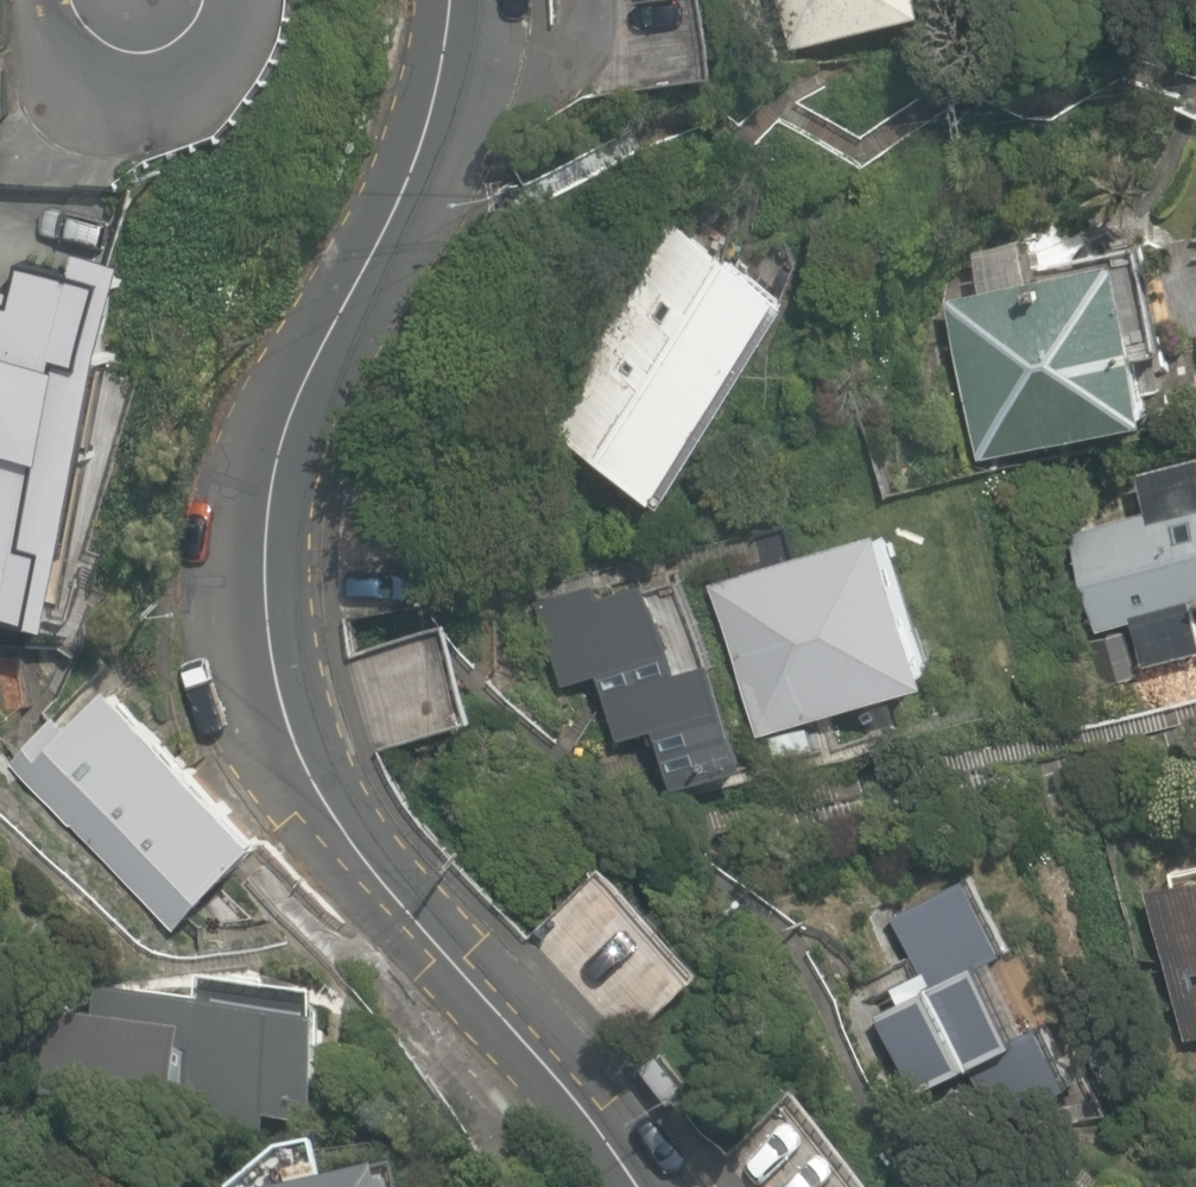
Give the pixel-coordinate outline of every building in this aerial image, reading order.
[(797,46),(934,10),(931,0),(785,0),(797,46)] [(548,417),(668,493),(671,488),(677,492),(797,302),(792,299),(796,293),(676,217),(548,417)] [(32,333),(81,344),(100,260),(51,250),(32,333)] [(951,298),(987,455),(1159,416),(1122,259),(951,298)] [(62,625),(63,620),(75,623),(108,454),(43,441),(47,421),(2,412),(0,420),(0,612),(62,625)] [(1148,664),(1195,652),(1195,456),(1141,470),(1151,508),(1074,528),(1099,627),(1136,618),(1148,664)] [(716,580),(763,732),(939,677),(892,525),(716,580)] [(696,693),(671,611),(660,579),(544,615),(571,699),(607,688),(629,756),(674,742),(693,803),(760,782),(728,683),(696,693)] [(13,761),(178,926),(270,836),(118,681),(75,725),(61,711),(13,761)] [(1191,1035),(1195,1034),(1195,873),(1156,882),(1191,1035)] [(45,1100),(269,1141),(273,1120),(316,1128),(334,1031),(317,1028),(321,1007),(203,986),(199,1010),(98,992),(92,1025),(55,1019),(52,1032),(31,1029),(22,1077),(48,1082),(45,1100)] [(639,1069),(667,1104),(690,1086),(662,1051),(639,1069)] [(396,1178),(338,1186),(336,1174),(300,1180),(302,1186),(397,1186),(396,1178)]
